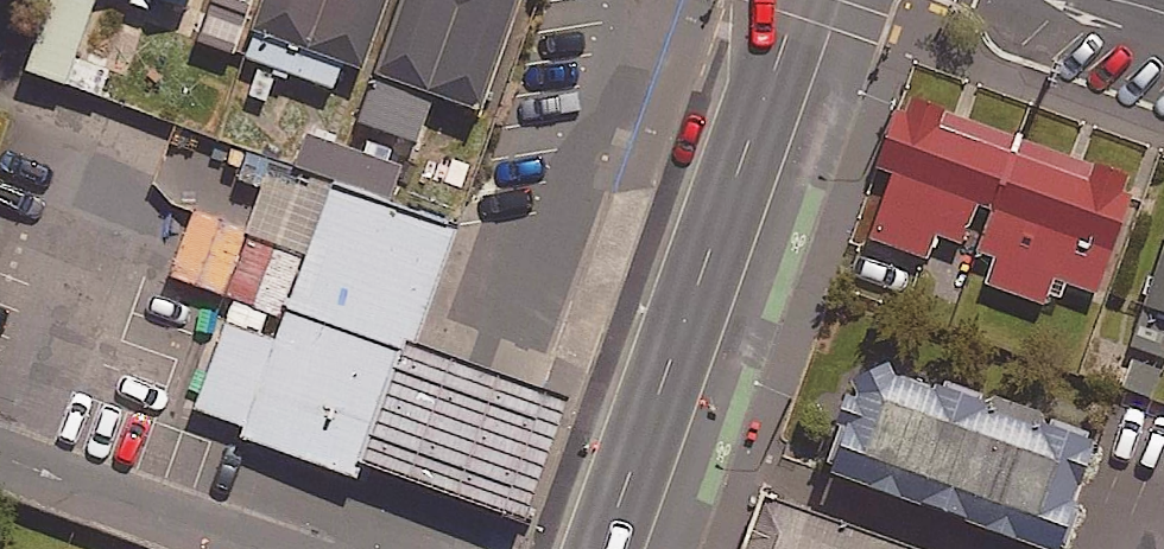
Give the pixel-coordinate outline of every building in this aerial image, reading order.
[(130,6),(149,14),(154,2),(194,17),(200,0),(132,0),(130,6)] [(203,44),(236,55),(255,0),(218,0),(203,44)] [(366,70),(391,0),(272,0),(250,63),(259,67),(247,100),(271,108),(283,75),(336,94),(347,63),(366,70)] [(364,127),(420,147),(437,100),(485,117),(526,0),(409,0),(364,127)] [(941,239),(966,249),(981,210),(994,215),(1021,145),(912,103),(885,173),(897,178),(872,242),(931,264),(941,239)] [(994,215),(979,254),(1000,262),(990,288),(1045,309),(1049,299),(1063,304),(1069,290),(1098,301),(1141,191),(1021,145),(994,215)] [(469,232),(341,185),(284,342),(231,323),(199,410),(250,428),(247,438),(376,485),(382,467),(428,344),(469,232)] [(1121,390),(1156,402),(1163,380),(1163,268),(1121,390)] [(583,397),(428,344),(382,467),(540,524),(583,397)] [(1028,548),(1075,548),(1087,516),(1079,514),(1103,449),(872,366),(832,478),(1028,548)] [(775,506),(760,548),(894,548),(775,506)]
